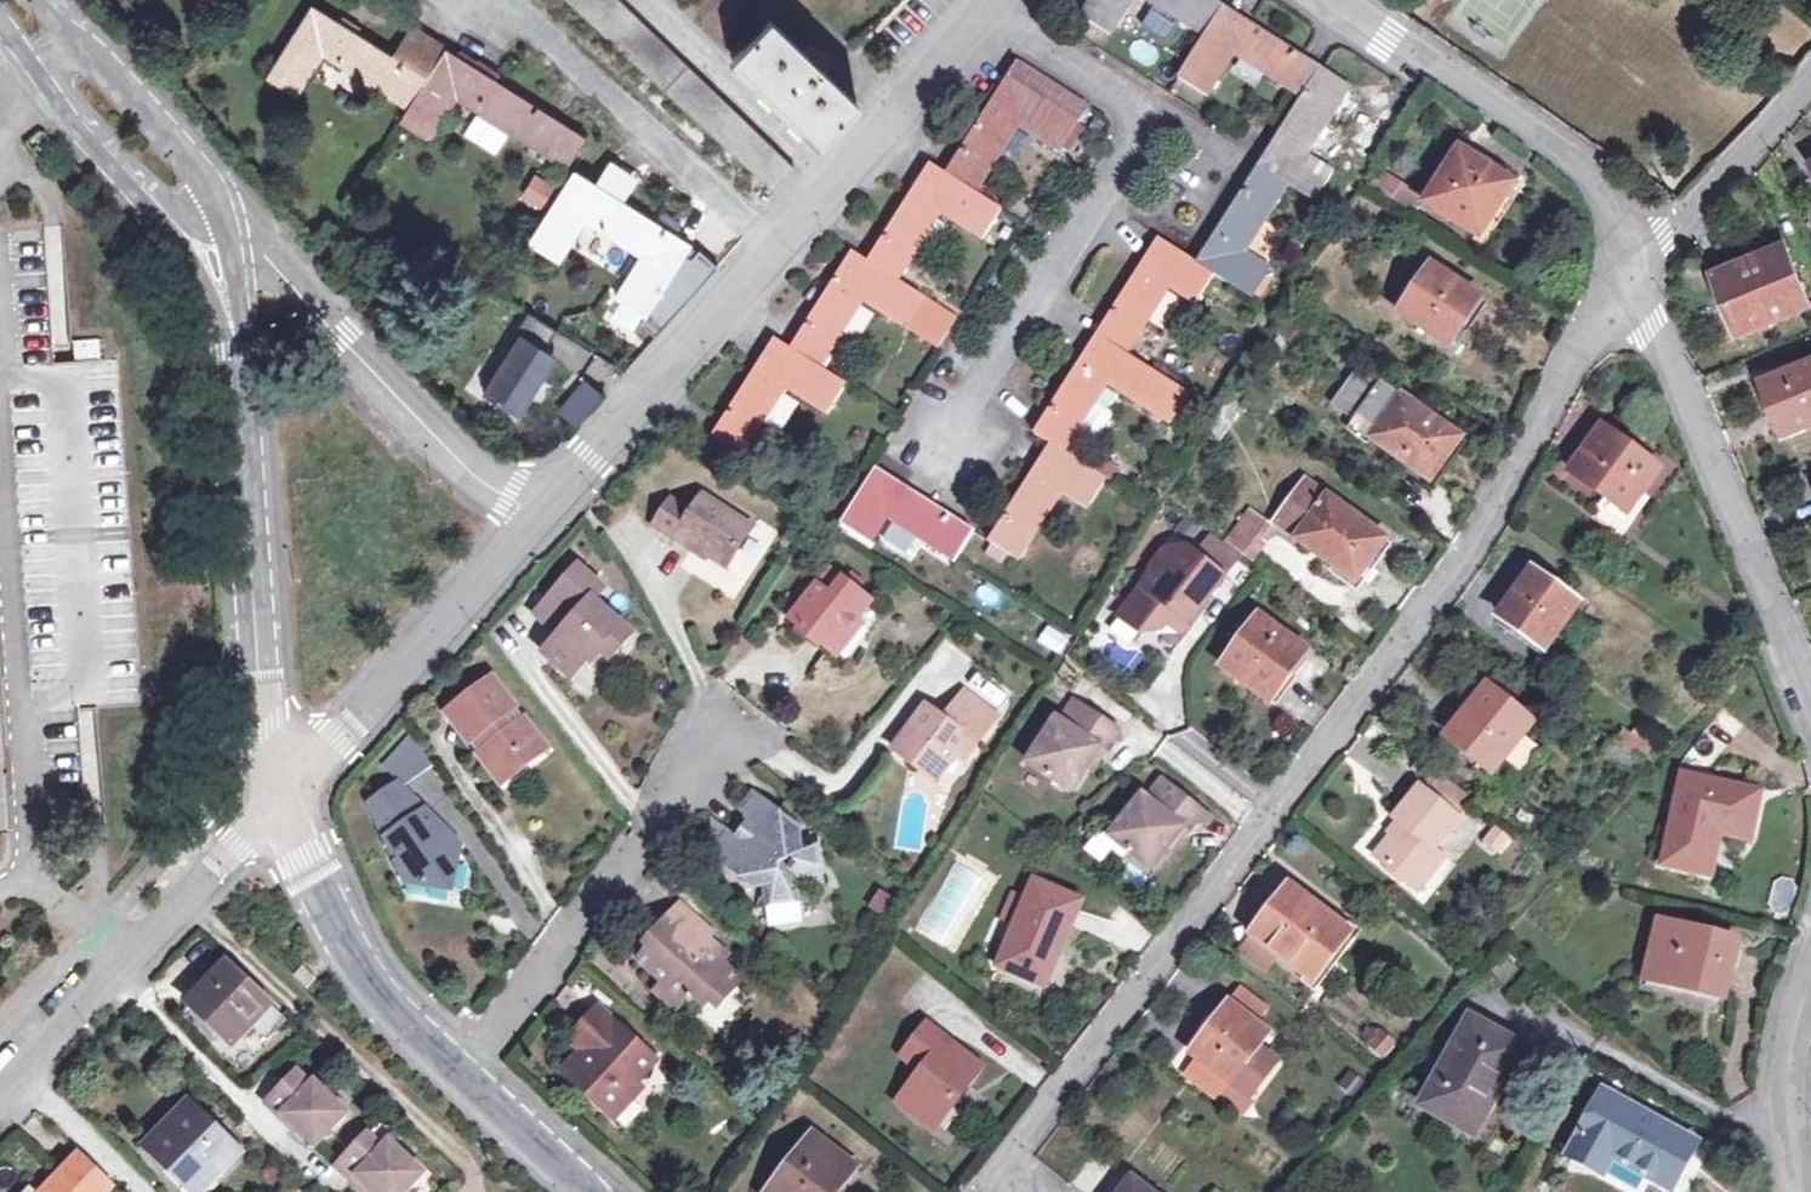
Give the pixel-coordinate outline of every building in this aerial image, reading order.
[(774,193),(797,170),(622,0),(567,0),(774,193)] [(1095,403),(1106,384),(1171,426),(1190,395),(1125,355),(1169,288),(1195,305),(1214,275),(1278,316),(1296,290),(1245,256),(1288,186),(1315,203),(1334,174),(1307,157),(1351,88),(1243,19),(1212,0),(1148,0),(1205,36),(1177,79),(1208,98),(1235,56),(1303,100),(1268,154),(1239,200),(1198,264),(1159,241),(1129,288),(1086,355),(1035,436),(1051,445),(1039,463),(988,542),(1018,563),(1063,493),(1087,509),(1105,480),(1063,453),(1077,432),(1095,403)] [(1080,17),(1109,36),(1133,0),(1091,0),(1080,17)] [(315,4),(268,78),(297,96),(324,52),(412,109),(403,123),(430,139),(456,98),(568,167),(587,140),(414,29),(396,57),(315,4)] [(733,61),(821,145),(859,105),(827,73),(807,55),(772,20),(733,61)] [(814,47),(807,55),(827,73),(836,63),(814,47)] [(827,296),(792,350),(776,340),(735,404),(712,439),(741,457),(785,389),(828,415),(847,385),(820,368),(863,302),(939,349),(959,318),(898,280),(940,214),(983,241),(1003,210),(975,193),(1018,126),(1062,153),(1090,107),(1018,62),(991,105),(946,174),(932,165),(917,187),(869,262),(854,253),(827,296)] [(1789,65),(1783,73),(1793,80),(1799,73),(1789,65)] [(1512,185),(1460,152),(1427,203),(1479,237),(1512,185)] [(575,171),(529,244),(560,263),(588,220),(644,255),(618,299),(647,317),(693,246),(623,201),(632,185),(613,174),(604,189),(575,171)] [(1392,203),(1403,186),(1382,171),(1371,189),(1392,203)] [(530,173),(521,200),(542,207),(551,180),(530,173)] [(1421,197),(1403,186),(1392,203),(1409,215),(1421,197)] [(1717,277),(1740,333),(1808,305),(1787,248),(1717,277)] [(1480,300),(1433,268),(1401,316),(1448,347),(1480,300)] [(558,331),(530,314),(503,354),(507,357),(484,392),(520,418),(558,358),(546,351),(558,331)] [(100,342),(75,343),(76,362),(101,362),(100,342)] [(1810,421),(1810,363),(1764,382),(1784,432),(1810,421)] [(1377,397),(1357,384),(1341,408),(1378,433),(1373,441),(1431,481),(1457,444),(1428,424),(1433,417),(1403,397),(1399,403),(1381,391),(1377,397)] [(605,398),(591,387),(576,404),(590,416),(605,398)] [(1110,413),(1095,403),(1077,432),(1092,442),(1096,441),(1111,417),(1110,413)] [(579,428),(590,416),(576,404),(565,417),(579,428)] [(1610,498),(1631,513),(1636,507),(1657,477),(1630,457),(1634,451),(1602,428),(1572,471),(1610,498)] [(1662,471),(1634,451),(1630,457),(1657,477),(1662,471)] [(876,470),(840,526),(870,546),(887,518),(955,563),(974,533),(893,481),(876,470)] [(1356,521),(1306,483),(1276,523),(1355,583),(1383,546),(1354,524),(1356,521)] [(656,523),(693,548),(696,543),(710,553),(728,565),(754,526),(705,495),(695,511),(674,497),(656,523)] [(1641,511),(1636,507),(1631,513),(1610,498),(1604,507),(1630,526),(1641,511)] [(1230,542),(1247,555),(1269,526),(1253,512),(1230,542)] [(1210,593),(1239,555),(1212,537),(1195,560),(1184,552),(1164,554),(1152,569),(1155,572),(1121,616),(1142,632),(1145,628),(1149,631),(1161,629),(1169,619),(1169,614),(1177,613),(1191,623),(1205,604),(1197,598),(1205,588),(1210,593)] [(707,557),(710,553),(696,543),(693,548),(707,557)] [(580,566),(550,600),(574,623),(562,635),(547,652),(573,676),(600,647),(610,657),(632,633),(595,599),(604,589),(580,566)] [(832,567),(820,584),(833,594),(846,577),(832,567)] [(1548,650),(1581,605),(1533,570),(1501,615),(1548,650)] [(833,594),(820,584),(793,619),(834,651),(873,598),(846,577),(833,594)] [(538,613),(562,635),(574,623),(550,600),(538,613)] [(1169,619),(1185,631),(1191,623),(1177,613),(1169,614),(1169,619)] [(1305,649),(1258,615),(1223,665),(1269,698),(1283,679),(1305,649)] [(1060,655),(1070,637),(1047,624),(1037,642),(1060,655)] [(1291,685),(1283,679),(1269,698),(1277,704),(1291,685)] [(521,756),(540,743),(523,720),(519,724),(514,716),(517,713),(494,682),(451,714),(474,745),(478,742),(483,749),(479,752),(503,785),(520,771),(521,756)] [(1494,772),(1533,723),(1488,687),(1450,737),(1494,772)] [(968,737),(977,744),(998,715),(966,691),(945,719),(927,705),(895,748),(936,779),(957,751),(968,737)] [(1108,753),(1122,732),(1076,702),(1063,722),(1058,719),(1029,763),(1062,784),(1080,780),(1090,765),(1101,748),(1106,752),(1108,753)] [(391,759),(405,779),(431,760),(414,734),(391,759)] [(966,758),(977,744),(968,737),(957,751),(966,758)] [(546,752),(540,743),(521,756),(520,771),(546,752)] [(1095,769),(1106,752),(1101,748),(1090,765),(1095,769)] [(1725,818),(1754,825),(1762,793),(1683,776),(1662,866),(1712,878),(1722,835),(1725,818)] [(1205,812),(1164,780),(1149,799),(1144,795),(1112,836),(1142,860),(1161,858),(1172,844),(1184,829),(1189,832),(1205,812)] [(372,803),(379,818),(412,793),(400,783),(372,803)] [(1428,869),(1434,874),(1447,858),(1437,849),(1463,818),(1424,786),(1397,820),(1403,825),(1379,855),(1415,885),(1428,869)] [(430,810),(412,793),(379,818),(388,839),(390,838),(408,880),(454,891),(461,844),(428,811),(430,810)] [(747,825),(764,803),(752,794),(741,809),(746,813),(747,825)] [(765,882),(765,888),(768,906),(801,902),(798,879),(820,877),(816,842),(803,843),(802,830),(764,803),(747,825),(738,838),(722,860),(751,883),(765,882)] [(1750,842),(1754,825),(1725,818),(1722,835),(1750,842)] [(710,851),(722,860),(738,838),(716,822),(717,843),(710,851)] [(1503,823),(1482,836),(1501,869),(1522,857),(1503,823)] [(1172,844),(1177,848),(1189,832),(1184,829),(1172,844)] [(1088,850),(1100,863),(1118,846),(1105,833),(1088,850)] [(1422,890),(1434,874),(1428,869),(1415,885),(1422,890)] [(1050,950),(1060,954),(1082,901),(1033,881),(1026,898),(1012,892),(1001,920),(1015,925),(997,967),(1036,984),(1050,950)] [(1353,934),(1290,886),(1252,934),(1254,936),(1279,955),(1316,984),(1353,934)] [(703,945),(710,937),(714,933),(682,904),(646,943),(650,947),(639,959),(665,984),(658,992),(676,1009),(690,993),(705,1006),(711,1000),(724,985),(732,993),(743,981),(722,962),(703,945)] [(1647,982),(1666,987),(1669,976),(1729,992),(1741,941),(1662,922),(1647,982)] [(1279,955),(1254,936),(1241,952),(1265,972),(1279,955)] [(703,945),(722,962),(729,954),(710,937),(703,945)] [(1045,988),(1060,954),(1050,950),(1036,984),(1045,988)] [(288,1021),(230,966),(194,1004),(235,1043),(251,1025),(270,1041),(288,1021)] [(316,979),(304,967),(295,977),(308,988),(316,979)] [(724,985),(711,1000),(719,1007),(732,993),(724,985)] [(1229,1082),(1231,1084),(1236,1078),(1254,1093),(1278,1062),(1259,1047),(1270,1033),(1257,1023),(1269,1008),(1241,986),(1217,1018),(1216,1019),(1217,1020),(1203,1037),(1192,1053),(1199,1058),(1229,1082)] [(600,1007),(581,1028),(593,1039),(582,1052),(570,1064),(586,1079),(580,1086),(615,1118),(644,1087),(638,1082),(658,1060),(600,1007)] [(1197,1032),(1203,1037),(1217,1020),(1216,1019),(1217,1018),(1211,1014),(1197,1032)] [(1419,1110),(1475,1139),(1523,1049),(1469,1018),(1419,1110)] [(927,1024),(902,1057),(921,1071),(900,1099),(934,1124),(979,1065),(927,1024)] [(593,1039),(581,1028),(570,1039),(582,1052),(593,1039)] [(1384,1059),(1390,1050),(1379,1042),(1373,1050),(1384,1059)] [(1199,1058),(1187,1073),(1218,1097),(1229,1082),(1199,1058)] [(586,1079),(570,1064),(564,1072),(580,1086),(586,1079)] [(312,1086),(298,1072),(271,1100),(285,1114),(284,1115),(317,1146),(348,1113),(315,1082),(312,1086)] [(1604,1177),(1615,1157),(1651,1178),(1649,1182),(1667,1191),(1671,1191),(1696,1147),(1678,1137),(1679,1136),(1604,1094),(1569,1157),(1604,1177)] [(189,1103),(146,1150),(190,1191),(203,1191),(242,1151),(189,1103)] [(369,1134),(338,1167),(354,1182),(359,1176),(376,1191),(407,1191),(424,1174),(391,1142),(384,1149),(369,1134)] [(772,1191),(830,1191),(848,1168),(812,1140),(772,1191)] [(44,1191),(112,1191),(114,1190),(79,1156),(44,1191)] [(1131,1181),(1123,1191),(1146,1191),(1131,1181)]
